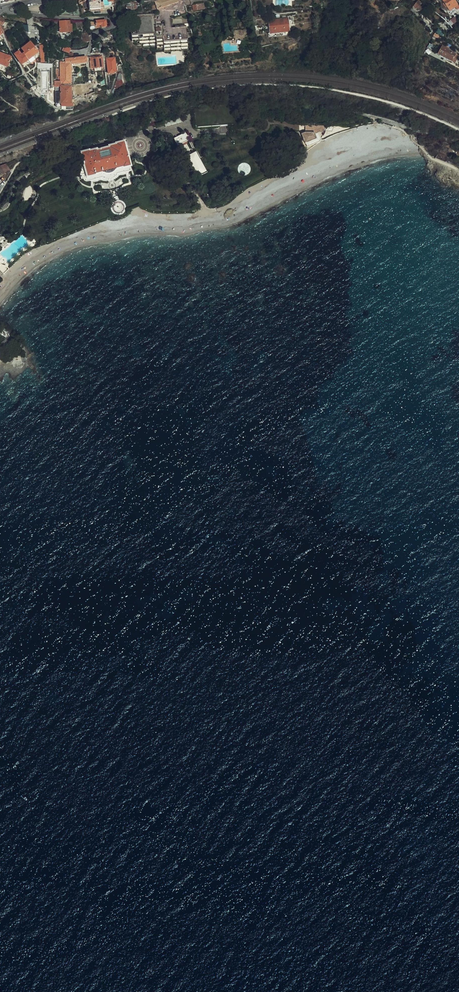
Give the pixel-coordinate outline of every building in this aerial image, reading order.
[(89,1),(89,4),(89,10),(100,9),(100,0),(89,0),(89,1)] [(157,9),(163,7),(179,2),(178,0),(160,0),(155,2),(157,9)] [(411,3),(415,7),(418,9),(420,6),(417,3),(419,1),(418,0),(413,0),(411,3)] [(442,2),(448,9),(452,6),(451,5),(455,2),(454,0),(441,0),(442,2)] [(285,16),(265,18),(267,31),(286,29),(285,16)] [(133,25),(133,17),(126,17),(127,33),(134,33),(134,38),(138,38),(138,41),(151,40),(152,43),(159,43),(159,46),(183,44),(182,24),(167,25),(158,26),(157,23),(133,25)] [(69,25),(69,21),(67,21),(59,21),(60,32),(72,32),(71,25),(69,25)] [(19,50),(15,54),(19,59),(22,63),(25,61),(30,58),(35,53),(38,51),(33,44),(31,41),(24,46),(26,50),(24,51),(21,53),(19,50)] [(446,46),(440,43),(435,51),(437,52),(445,57),(449,59),(453,51),(447,48),(448,47),(446,46)] [(9,72),(12,62),(10,61),(11,56),(0,52),(0,68),(6,71),(9,72)] [(93,68),(91,68),(91,70),(95,70),(95,68),(102,67),(104,67),(103,56),(91,57),(91,61),(92,61),(93,68)] [(54,81),(55,84),(61,84),(70,84),(71,74),(71,72),(71,63),(86,62),(86,57),(66,59),(66,62),(61,62),(61,81),(54,81)] [(114,59),(113,57),(108,57),(108,66),(109,73),(112,73),(117,73),(115,59),(114,59)] [(58,107),(58,109),(72,110),(72,106),(73,105),(72,104),(72,96),(70,96),(70,84),(61,84),(61,86),(58,85),(57,95),(57,101),(58,101),(61,101),(60,104),(60,107),(58,107)] [(317,139),(319,136),(316,128),(311,129),(314,135),(303,141),(304,144),(317,139)] [(182,129),(170,134),(174,142),(177,141),(179,142),(183,140),(183,138),(186,137),(182,129)] [(299,132),(303,141),(314,135),(311,129),(302,129),(299,132)] [(127,152),(126,145),(124,141),(116,143),(116,144),(110,145),(110,147),(98,150),(97,149),(90,150),(81,152),(84,164),(78,166),(81,175),(86,174),(87,178),(96,175),(96,174),(102,173),(102,174),(103,173),(106,174),(110,174),(113,173),(115,172),(117,170),(117,169),(123,167),(123,168),(131,166),(127,152)] [(0,165),(0,174),(8,170),(5,163),(0,165)] [(103,177),(94,180),(95,184),(102,182),(104,183),(106,183),(108,184),(110,184),(115,183),(117,181),(120,179),(121,177),(128,175),(127,171),(119,173),(116,176),(115,178),(113,179),(111,179),(109,179),(107,179),(105,179),(103,177)] [(23,198),(29,199),(31,188),(25,186),(23,198)]
